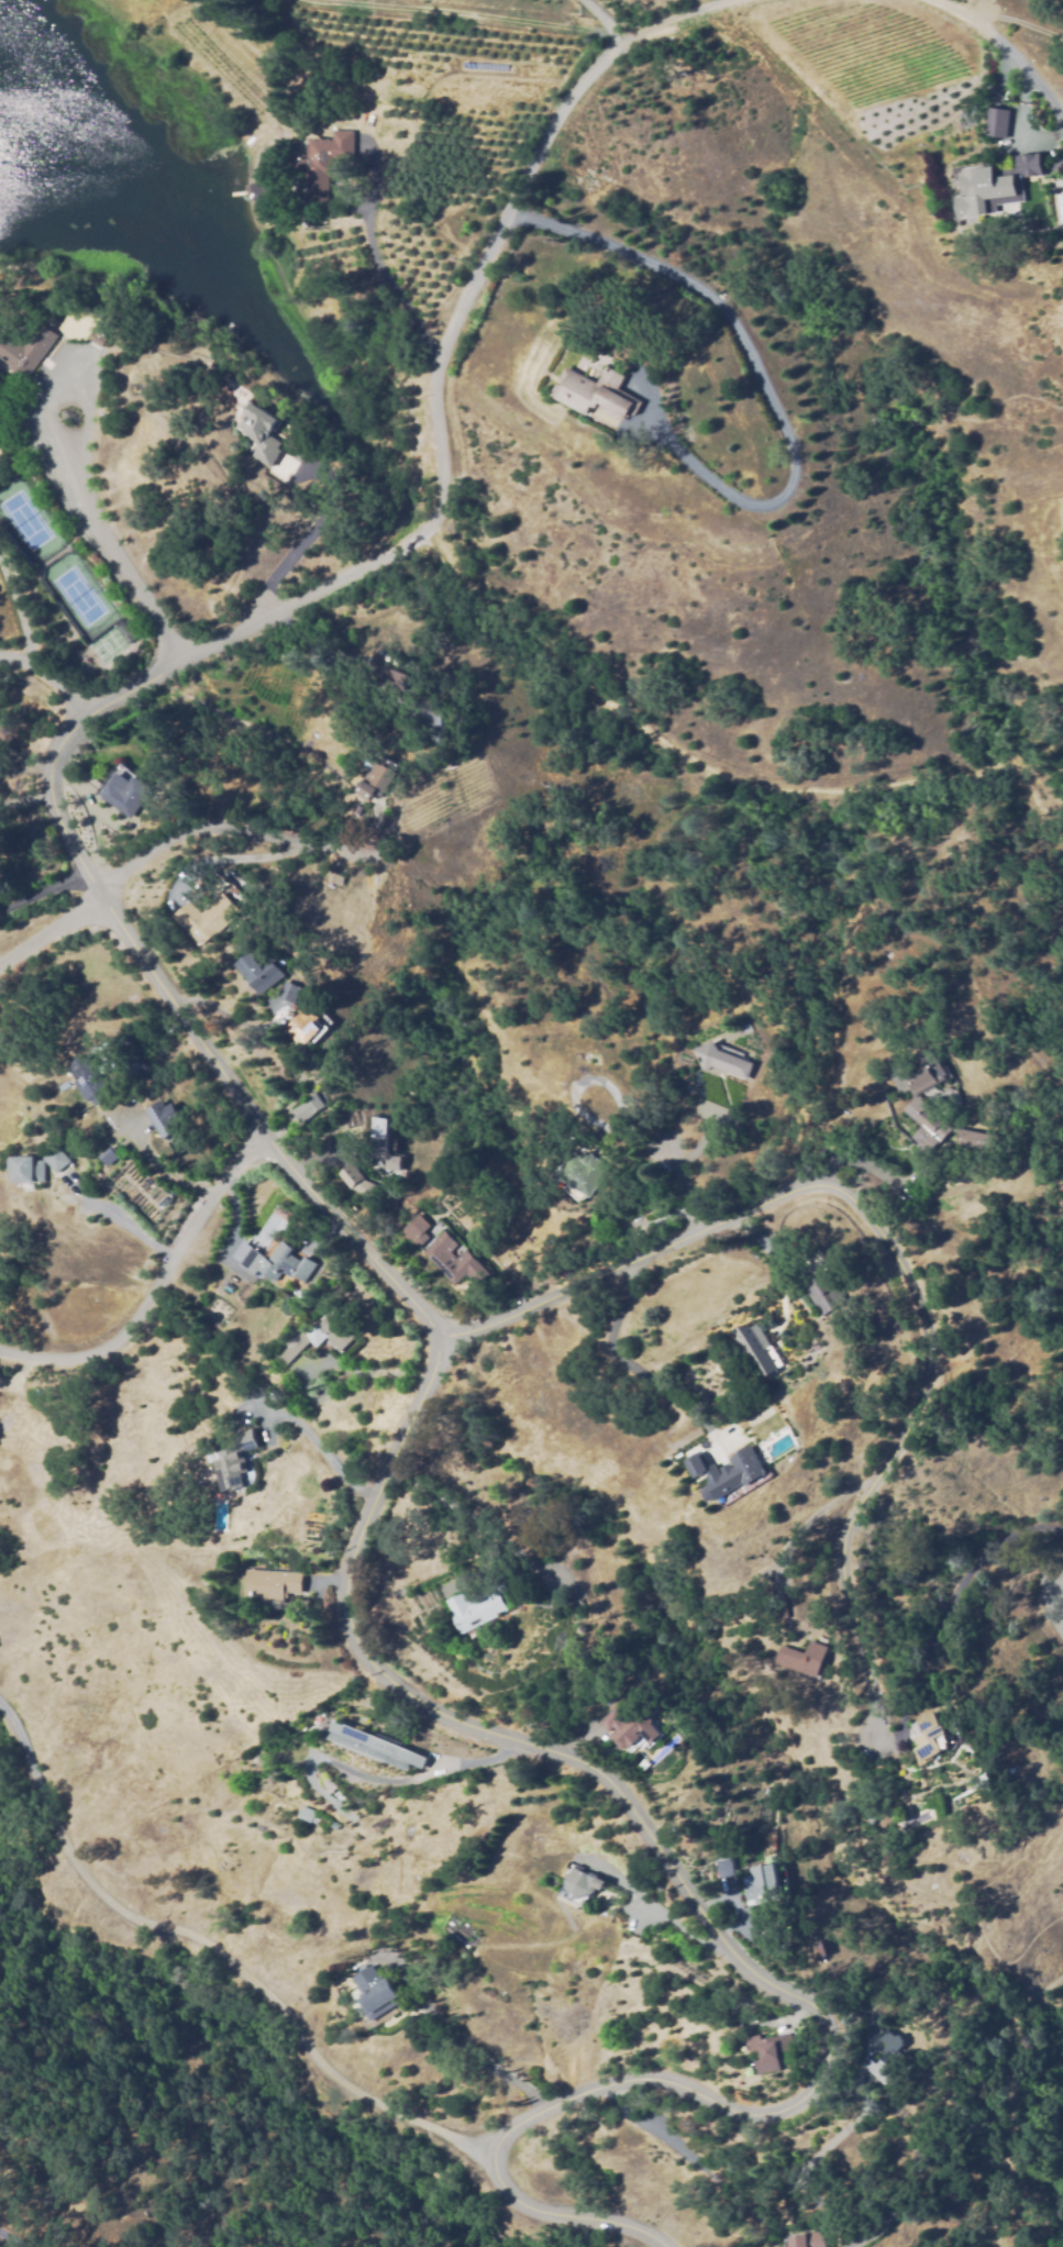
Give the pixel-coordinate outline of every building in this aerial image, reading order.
[(992,109),(1011,111),(1007,140),(987,136),(992,109)] [(326,208),(307,208),(307,177),(292,177),(294,156),(307,156),(308,140),(332,140),(332,131),(353,131),(352,164),(339,164),(339,178),(328,178),(326,208)] [(1016,156),(1039,154),(1041,173),(1025,174),(1023,171),(1017,173),(1016,156)] [(955,218),(953,196),(960,196),(957,174),(962,174),(962,169),(995,165),(996,177),(1016,175),(1018,196),(986,199),(987,213),(955,218)] [(11,365),(0,357),(0,338),(20,352),(40,323),(58,336),(27,380),(9,367),(11,365)] [(106,337),(99,346),(86,339),(92,329),(106,337)] [(624,420),(622,423),(591,405),(586,416),(550,395),(566,366),(595,383),(605,365),(623,376),(624,376),(623,377),(618,388),(623,391),(642,402),(633,419),(627,414),(624,420)] [(273,417),(263,434),(277,443),(274,449),(278,451),(267,469),(248,458),(256,445),(235,432),(245,414),(237,410),(243,399),(273,417)] [(135,638),(126,644),(112,623),(120,617),(135,638)] [(407,691),(378,684),(381,672),(376,671),(380,653),(391,656),(388,664),(412,672),(407,691)] [(442,711),(442,724),(427,724),(427,710),(442,711)] [(381,757),(394,766),(386,777),(392,782),(380,798),(374,794),(369,800),(356,790),(370,771),(365,767),(365,763),(367,760),(372,759),(377,763),(381,757)] [(115,774),(126,783),(131,777),(148,790),(126,819),(96,795),(108,781),(109,782),(115,774)] [(342,887),(328,882),(331,872),(345,876),(342,887)] [(203,945),(176,917),(191,901),(202,914),(223,893),(240,910),(203,945)] [(262,996),(250,981),(247,982),(235,965),(252,952),(264,968),(274,961),(286,976),(262,996)] [(296,1004),(279,997),(286,981),(302,987),(296,1004)] [(308,1052),(286,1031),(309,1007),(330,1028),(308,1052)] [(748,1078),(712,1065),(702,1070),(693,1048),(713,1039),(719,1048),(754,1061),(748,1078)] [(900,1099),(887,1067),(903,1061),(908,1075),(928,1066),(920,1051),(933,1045),(942,1067),(948,1065),(952,1076),(900,1099)] [(96,1107),(70,1066),(89,1054),(114,1096),(96,1107)] [(312,1116),(303,1105),(315,1094),(325,1106),(312,1116)] [(928,1150),(911,1134),(921,1125),(904,1109),(917,1094),(951,1126),(928,1150)] [(142,1109),(155,1104),(158,1110),(164,1108),(171,1124),(155,1132),(142,1109)] [(389,1118),(372,1117),(370,1137),(387,1138),(389,1118)] [(989,1152),(955,1144),(959,1126),(994,1134),(989,1152)] [(399,1172),(380,1170),(381,1164),(377,1159),(369,1158),(372,1131),(391,1133),(390,1144),(386,1148),(389,1156),(401,1158),(399,1172)] [(57,1174),(44,1159),(58,1147),(71,1162),(57,1174)] [(590,1196),(554,1176),(562,1161),(567,1164),(576,1148),(608,1164),(590,1196)] [(44,1183),(11,1183),(11,1172),(10,1172),(10,1158),(35,1158),(35,1161),(45,1161),(44,1183)] [(374,1202),(357,1195),(358,1193),(350,1189),(337,1174),(352,1163),(365,1182),(378,1186),(374,1202)] [(416,1246),(399,1228),(418,1211),(433,1229),(416,1246)] [(453,1283),(420,1249),(442,1228),(457,1243),(450,1250),(457,1257),(466,1248),(487,1269),(474,1281),(465,1272),(453,1283)] [(306,1284),(295,1276),(292,1280),(283,1273),(277,1283),(261,1272),(257,1276),(240,1265),(252,1248),(270,1261),(285,1240),(297,1249),(292,1253),(297,1257),(296,1258),(303,1263),(308,1257),(319,1264),(306,1284)] [(821,1315),(802,1286),(828,1270),(846,1298),(821,1315)] [(285,1368),(273,1357),(302,1325),(308,1330),(315,1322),(319,1326),(330,1314),(355,1337),(341,1352),(326,1339),(318,1348),(310,1341),(285,1368)] [(732,1332),(751,1320),(766,1343),(761,1347),(774,1366),(761,1375),(732,1332)] [(248,1423),(253,1447),(235,1450),(240,1471),(236,1472),(240,1486),(219,1491),(212,1457),(215,1455),(213,1447),(222,1444),(224,1452),(234,1450),(229,1426),(248,1423)] [(749,1444),(765,1472),(716,1499),(715,1497),(707,1501),(701,1491),(709,1486),(707,1484),(709,1483),(706,1477),(727,1465),(729,1470),(734,1466),(729,1457),(749,1444)] [(685,1461),(697,1453),(706,1468),(695,1475),(685,1461)] [(283,1604),(252,1603),(253,1571),(301,1573),(300,1594),(284,1593),(283,1604)] [(459,1632),(450,1614),(452,1613),(444,1598),(458,1591),(465,1602),(494,1586),(506,1608),(459,1632)] [(772,1618),(771,1604),(780,1603),(782,1618),(772,1618)] [(820,1675),(776,1662),(782,1643),(806,1651),(809,1639),(829,1645),(820,1675)] [(638,1733),(622,1747),(597,1719),(610,1707),(619,1716),(618,1718),(621,1722),(634,1708),(636,1712),(647,1723),(638,1733)] [(922,1761),(916,1749),(920,1746),(915,1738),(923,1734),(915,1719),(932,1708),(945,1730),(934,1737),(942,1749),(922,1761)] [(409,1764),(388,1757),(386,1762),(329,1740),(331,1733),(329,1731),(332,1720),(414,1753),(409,1764)] [(340,1806),(328,1792),(329,1791),(319,1780),(324,1774),(346,1800),(340,1806)] [(326,1829),(312,1822),(311,1824),(298,1817),(303,1806),(331,1820),(326,1829)] [(718,1877),(715,1859),(731,1857),(733,1874),(718,1877)] [(745,1901),(742,1884),(753,1882),(750,1867),(773,1862),(779,1897),(764,1901),(745,1905),(745,1901)] [(579,1903),(558,1894),(572,1866),(597,1878),(585,1903),(584,1905),(579,1903)] [(826,1953),(818,1957),(812,1940),(819,1937),(826,1953)] [(351,1978),(370,1967),(380,1982),(386,1978),(399,2001),(367,2021),(354,1999),(361,1994),(351,1978)] [(882,2030),(892,2038),(893,2037),(899,2043),(898,2044),(900,2046),(896,2051),(901,2056),(892,2068),(898,2072),(886,2086),(863,2068),(870,2061),(875,2066),(885,2055),(881,2051),(884,2047),(875,2039),(877,2036),(882,2030)] [(754,2074),(745,2036),(759,2033),(760,2038),(789,2032),(793,2047),(775,2051),(779,2069),(754,2074)] [(822,2229),(826,2246),(789,2246),(787,2236),(822,2229)]
